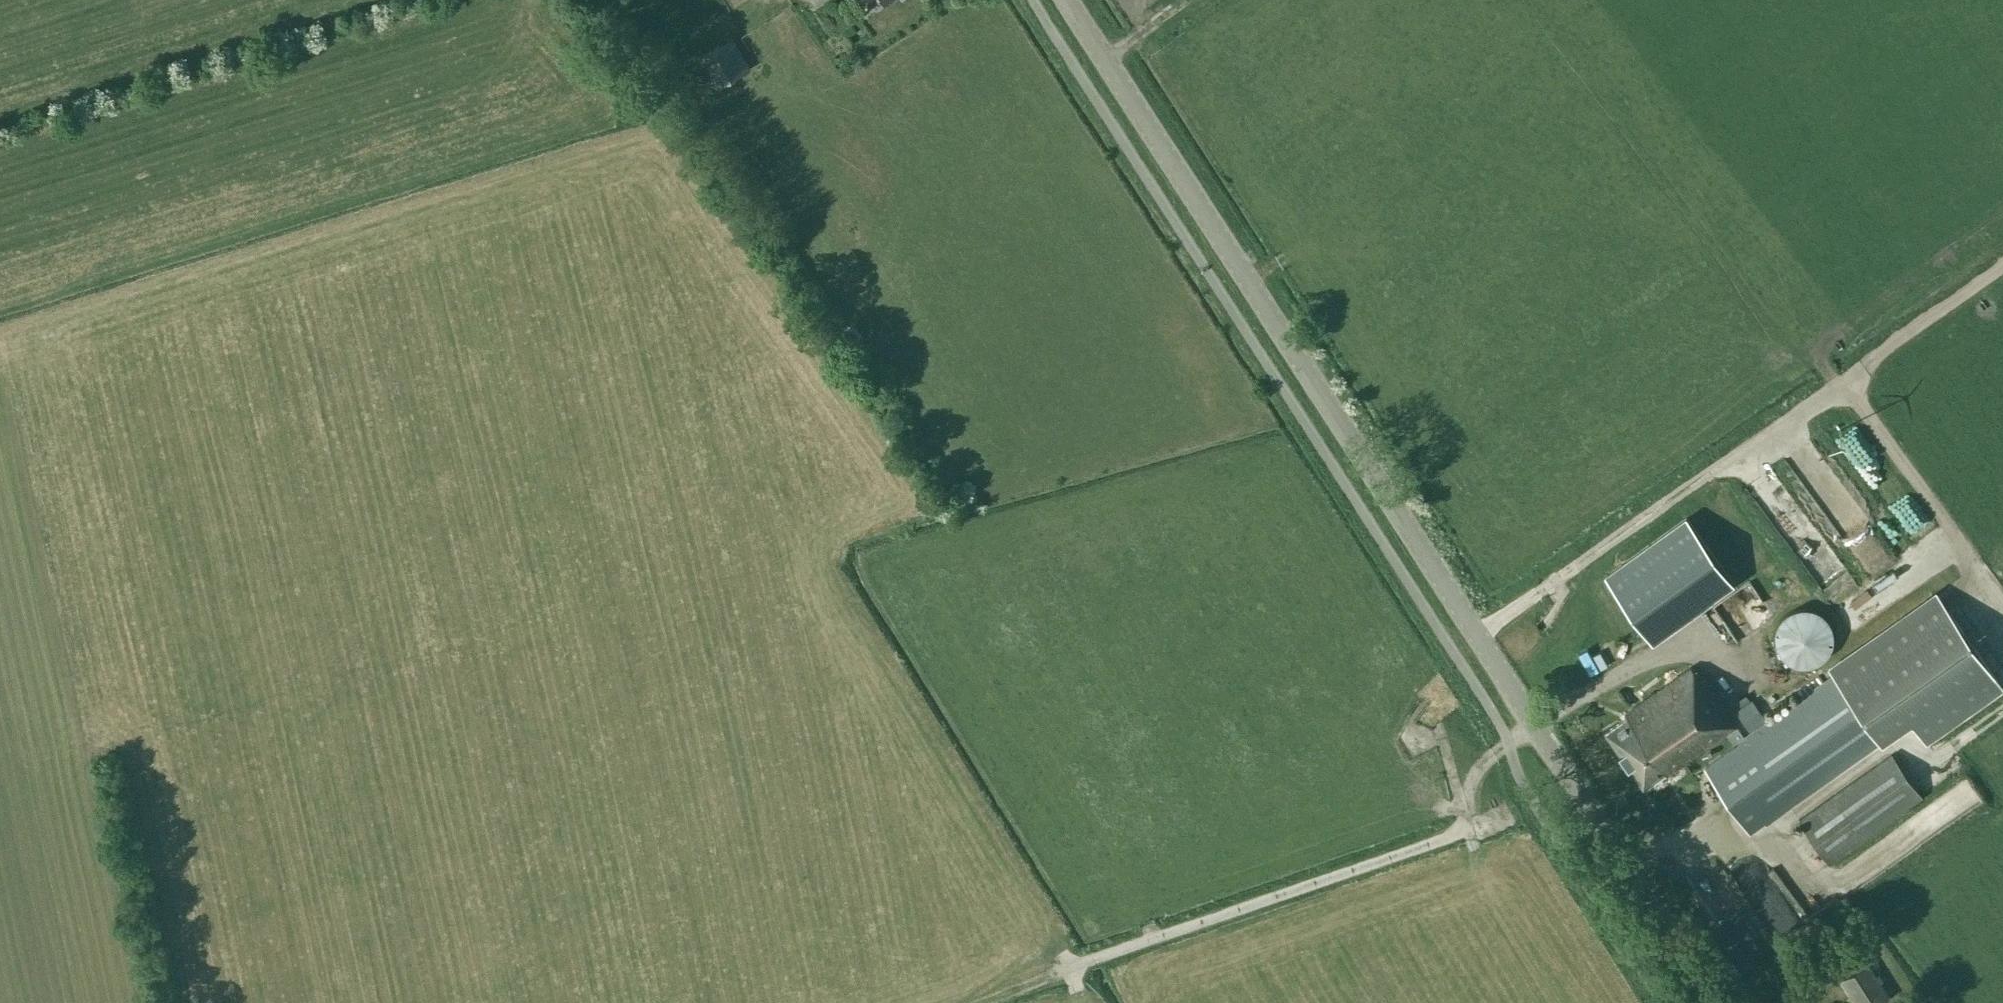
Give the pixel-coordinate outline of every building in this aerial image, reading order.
[(718,84),(750,66),(734,36),(702,55),(718,84)] [(1733,582),(1686,517),(1605,575),(1652,640),(1733,582)] [(1743,593),(1768,616),(1787,595),(1761,573),(1743,593)] [(1605,732),(1646,789),(1729,728),(1738,741),(1704,764),(1749,830),(1912,717),(1927,739),(2002,686),(2002,682),(1936,587),(1828,662),(1835,673),(1744,736),(1733,720),(1736,718),(1733,714),(1730,716),(1703,678),(1701,679),(1691,666),(1624,714),(1626,717),(1605,732)] [(1833,637),(1833,631),(1831,626),(1829,621),(1825,616),(1821,612),(1816,609),(1811,607),(1805,607),(1799,607),(1794,608),(1789,611),(1784,614),(1780,619),(1777,624),(1775,629),(1775,635),(1775,640),(1776,646),(1779,651),(1782,656),(1787,660),(1791,662),(1797,664),(1803,665),(1808,665),(1814,663),(1819,661),(1824,657),(1827,653),(1830,648),(1832,643),(1833,637)] [(1829,860),(1920,795),(1889,751),(1798,817),(1829,860)] [(1969,789),(1878,832),(1888,854),(1980,811),(1969,789)] [(1887,996),(1866,962),(1871,959),(1864,949),(1846,960),(1852,970),(1842,976),(1858,1002),(1875,1002),(1887,996)]
